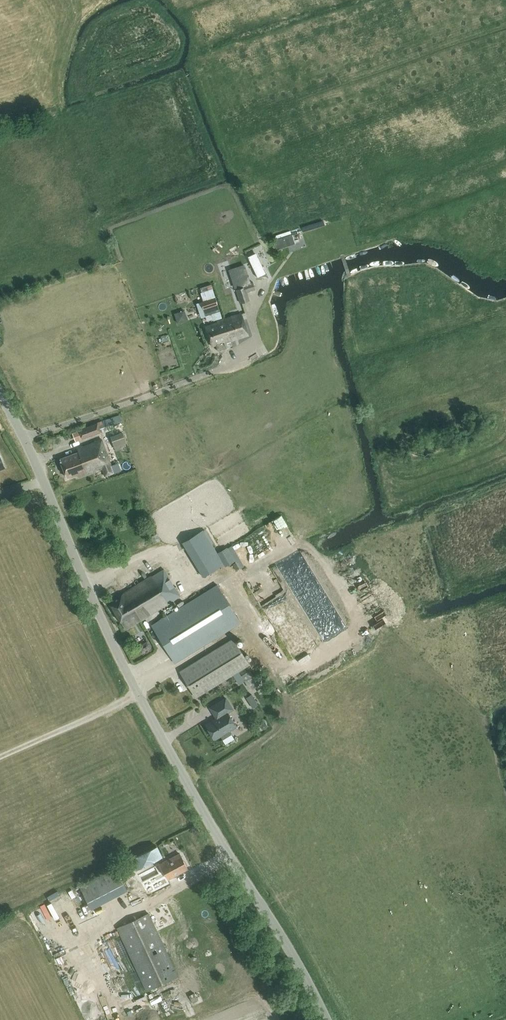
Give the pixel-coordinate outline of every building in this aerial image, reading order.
[(276,249),(290,245),(287,236),(273,240),(276,249)] [(247,257),(257,277),(265,273),(256,253),(247,257)] [(235,288),(240,302),(249,300),(247,291),(255,289),(253,282),(235,288)] [(216,297),(201,302),(205,315),(220,310),(218,304),(216,297)] [(206,326),(212,346),(216,344),(218,350),(233,346),(231,340),(248,334),(242,313),(218,321),(218,322),(206,326)] [(160,375),(162,384),(170,382),(168,373),(160,375)] [(78,429),(82,437),(82,439),(101,431),(97,421),(78,429)] [(110,436),(114,447),(126,443),(122,431),(110,436)] [(60,458),(67,476),(77,473),(79,476),(102,468),(105,475),(114,472),(102,439),(78,447),(79,451),(60,458)] [(274,548),(278,545),(266,524),(262,526),(274,548)] [(248,532),(254,551),(267,546),(260,527),(248,532)] [(203,529),(183,541),(203,576),(224,563),(203,529)] [(233,541),(235,547),(243,543),(241,538),(233,541)] [(110,601),(122,622),(132,616),(135,622),(160,606),(179,595),(163,568),(124,592),(125,592),(110,601)] [(241,622),(223,593),(218,585),(168,615),(156,622),(152,625),(175,662),(223,633),(241,622)] [(249,664),(233,639),(180,671),(196,697),(233,674),(239,671),(249,664)] [(251,686),(252,689),(254,688),(259,685),(250,669),(241,675),(239,671),(233,674),(238,683),(244,679),(249,688),(251,686)] [(220,716),(206,725),(215,739),(221,736),(223,739),(232,734),(230,730),(236,726),(228,712),(233,709),(226,698),(210,708),(214,714),(218,712),(220,716)] [(171,858),(140,874),(149,890),(188,868),(175,844),(166,849),(171,858)] [(158,845),(131,857),(134,866),(136,870),(162,856),(158,845)] [(116,868),(80,886),(91,908),(127,889),(116,868)] [(79,898),(64,906),(68,913),(83,905),(79,898)] [(117,927),(147,991),(178,976),(148,912),(117,927)]
